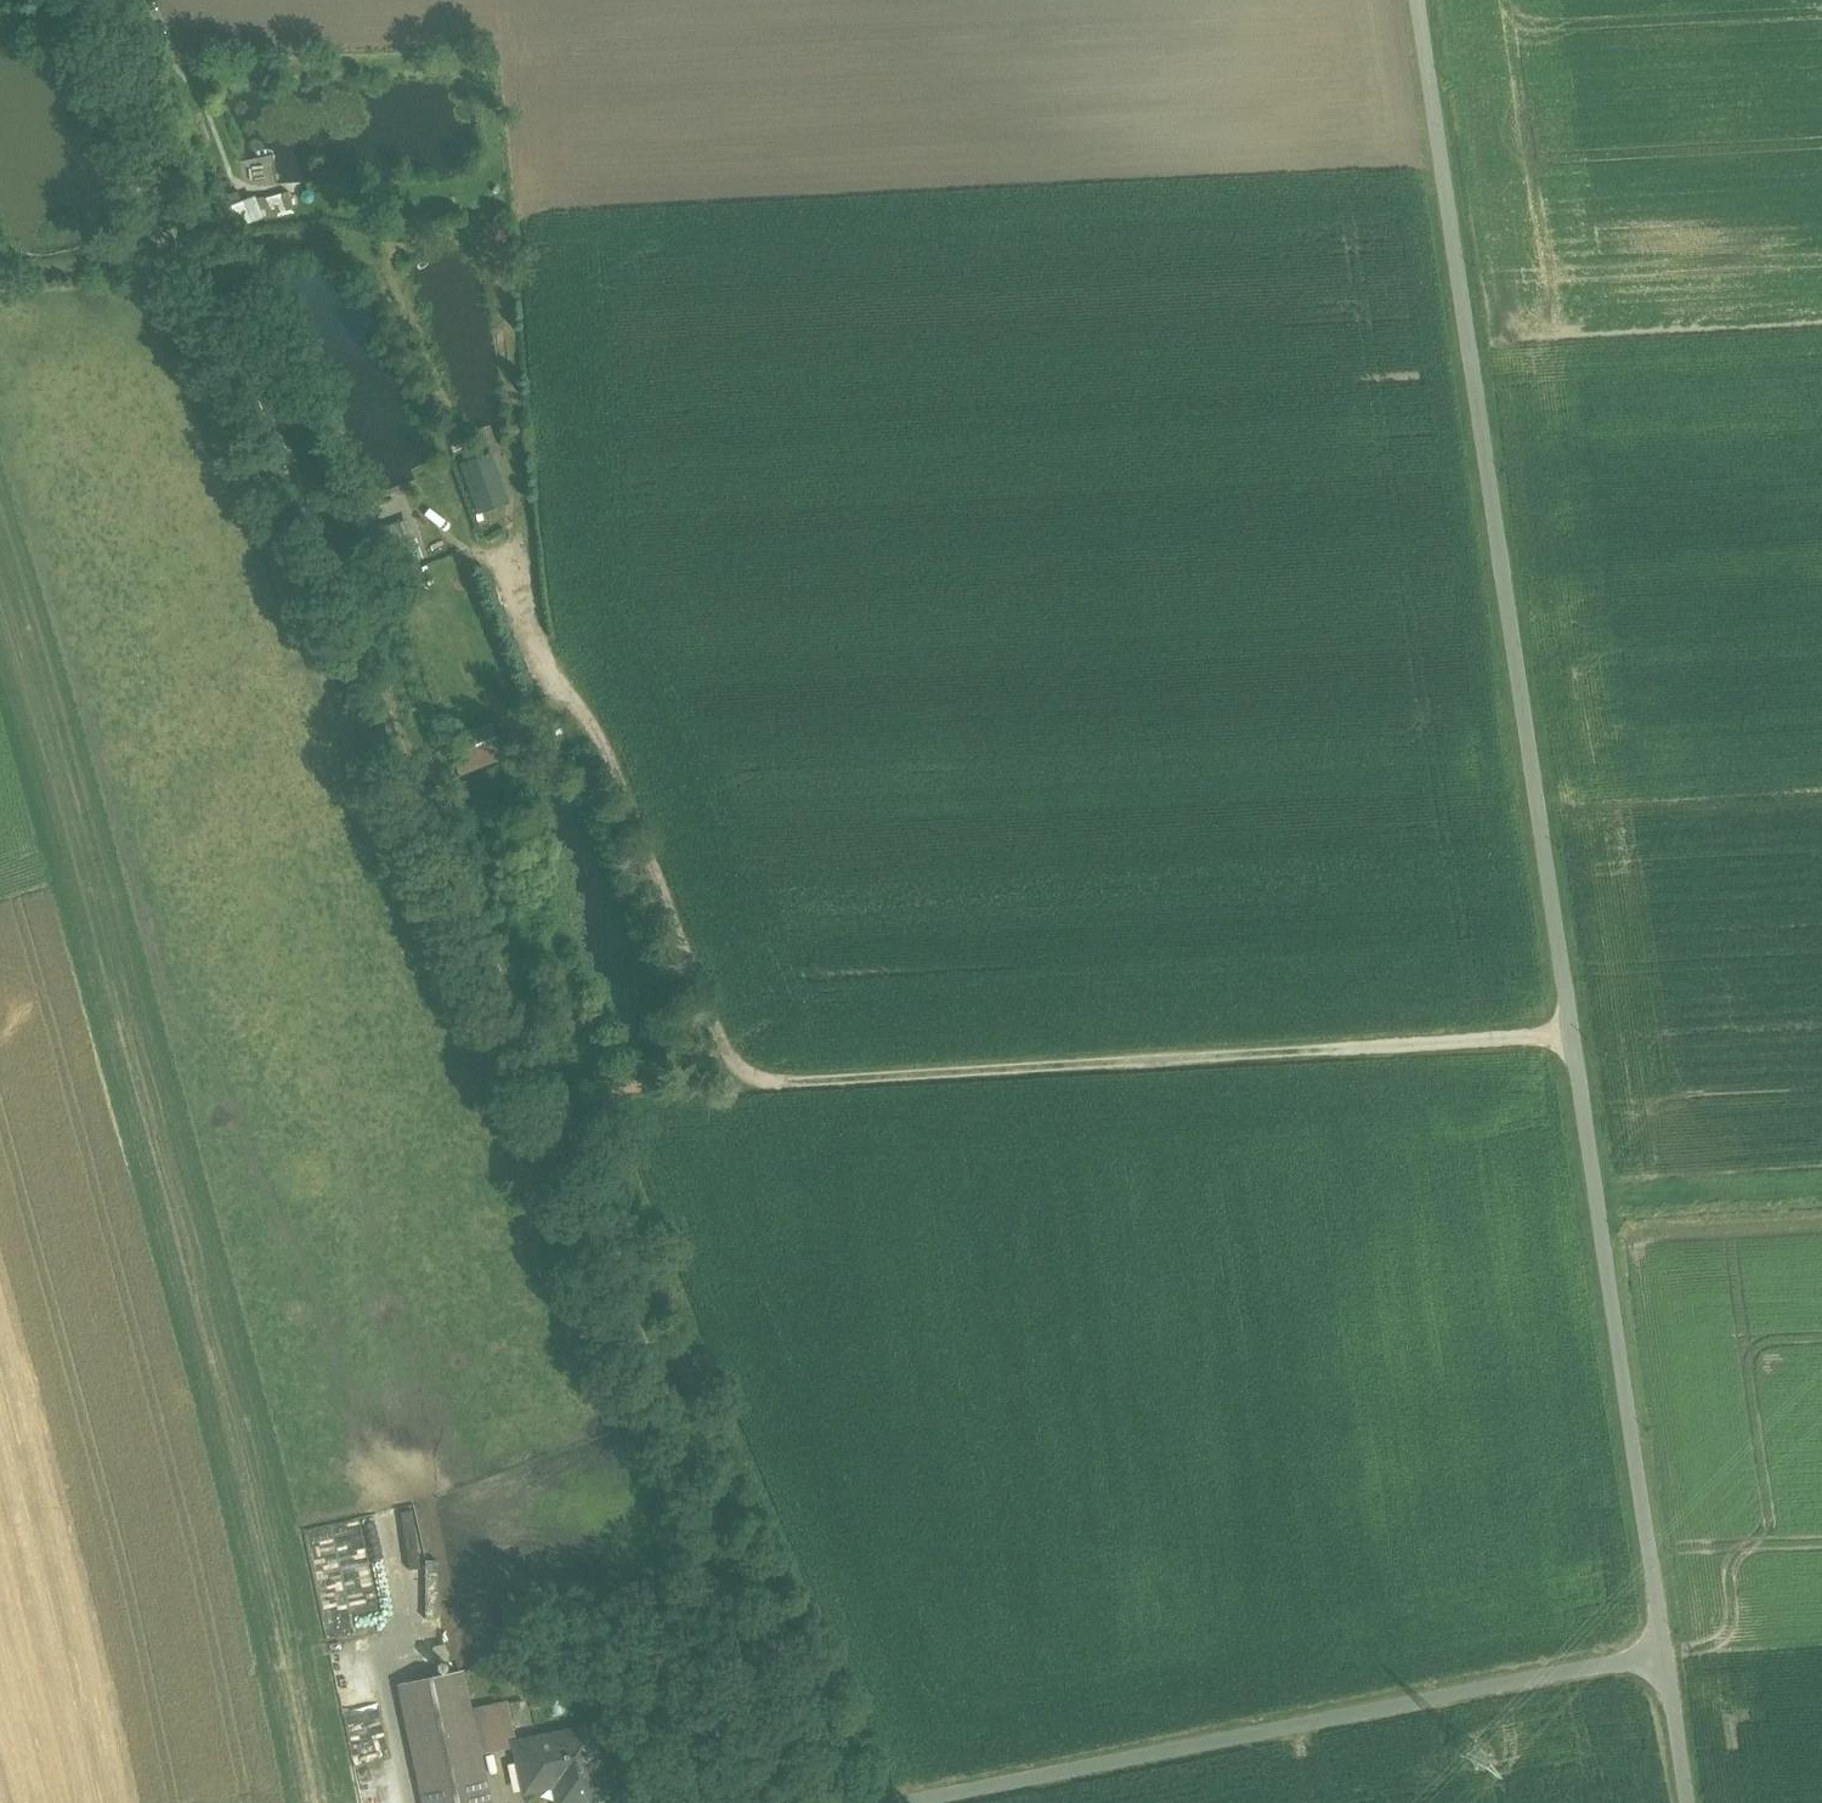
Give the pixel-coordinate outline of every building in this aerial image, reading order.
[(400,1684),(426,1802),(489,1802),(461,1671),(400,1684)] [(592,1728),(516,1744),(526,1790),(566,1781),(570,1802),(606,1794),(592,1728)]
